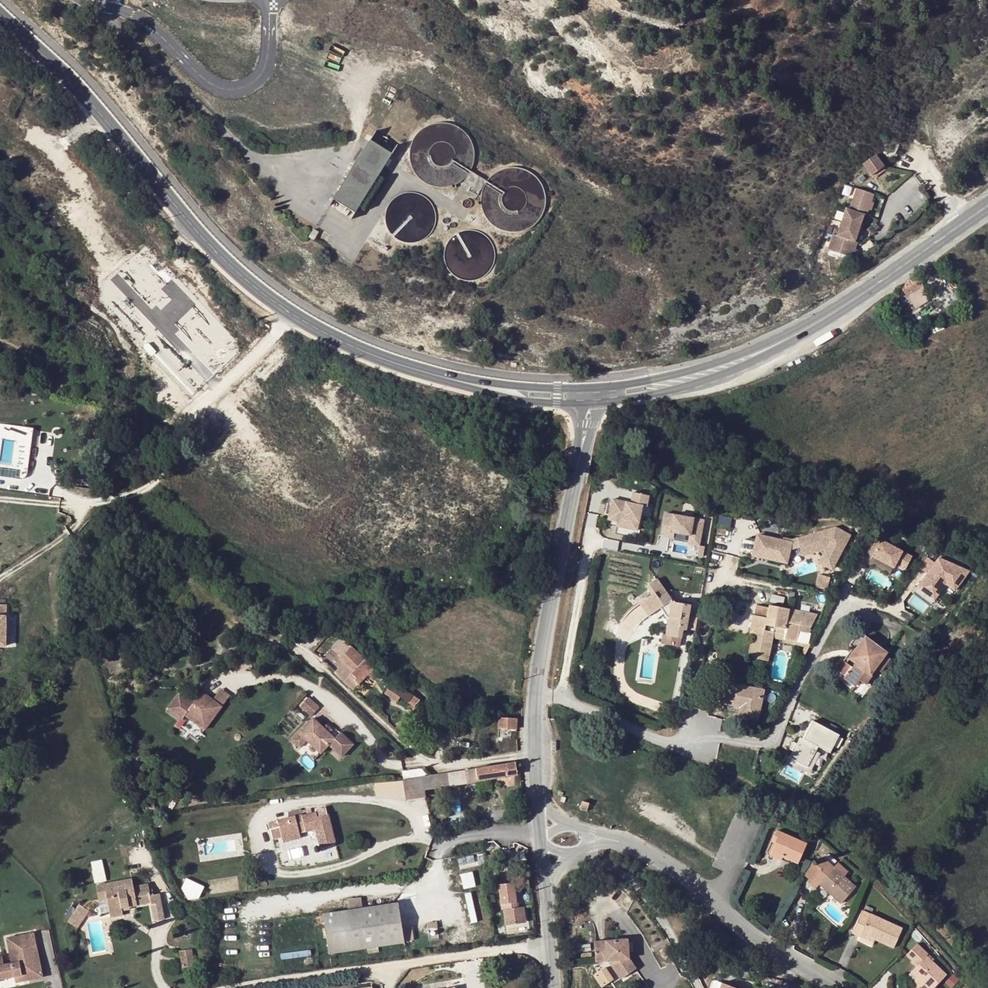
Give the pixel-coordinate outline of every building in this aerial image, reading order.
[(370,140),(333,199),(355,213),(392,154),(370,140)] [(876,155),(862,164),(871,176),(884,167),(876,155)] [(470,171),(466,177),(463,182),(468,186),(464,191),(475,199),(483,187),(486,181),(470,171)] [(857,188),(849,210),(864,215),(866,216),(873,194),(857,188)] [(430,209),(412,214),(413,219),(395,224),(400,242),(436,232),(430,209)] [(845,209),(836,236),(854,242),(864,215),(849,210),(845,209)] [(313,229),(308,237),(314,240),(319,232),(313,229)] [(854,242),(836,236),(833,234),(827,250),(851,258),(857,242),(854,242)] [(923,284),(921,281),(916,276),(901,287),(902,289),(895,294),(900,301),(907,296),(919,286),(923,284)] [(919,286),(907,296),(912,302),(924,294),(919,286)] [(198,298),(193,294),(190,297),(189,298),(194,302),(198,298)] [(42,367),(33,370),(36,381),(46,377),(42,367)] [(612,499),(609,516),(622,518),(620,527),(637,530),(642,505),(647,506),(649,496),(633,492),(631,503),(612,499)] [(661,536),(670,537),(670,532),(674,533),(690,536),(700,537),(703,520),(665,513),(661,536)] [(622,518),(609,516),(608,520),(617,522),(617,526),(620,527),(622,518)] [(833,527),(797,537),(799,547),(802,556),(823,551),(817,563),(834,571),(850,534),(833,527)] [(783,539),(756,533),(752,553),(788,561),(790,550),(792,541),(783,539)] [(690,536),(688,544),(699,546),(699,545),(700,537),(690,536)] [(783,537),(783,539),(792,541),(790,550),(799,547),(797,537),(792,538),(783,537)] [(871,540),(864,552),(872,556),(879,544),(871,540)] [(912,556),(881,540),(879,544),(872,556),(894,568),(895,564),(905,569),(912,556)] [(921,564),(930,571),(938,561),(929,554),(921,564)] [(930,571),(920,583),(937,595),(947,584),(955,591),(970,572),(940,558),(938,561),(930,571)] [(817,586),(829,589),(832,576),(821,573),(817,586)] [(659,597),(666,592),(656,579),(646,586),(652,594),(655,592),(659,597)] [(652,594),(644,600),(652,612),(662,606),(669,616),(667,626),(670,627),(669,635),(676,636),(681,637),(683,629),(686,630),(690,604),(672,600),(666,592),(659,597),(655,592),(652,594)] [(652,612),(644,600),(639,602),(648,615),(652,612)] [(753,614),(751,622),(762,624),(761,629),(754,628),(751,637),(748,654),(758,656),(758,658),(768,661),(773,637),(774,631),(784,634),(783,639),(797,641),(800,624),(786,621),(789,608),(770,605),(767,617),(753,614)] [(901,607),(894,618),(907,626),(914,614),(901,607)] [(762,624),(751,622),(748,637),(751,637),(754,628),(761,629),(762,624)] [(670,627),(667,626),(666,634),(662,634),(660,643),(670,645),(672,636),(669,635),(670,627)] [(850,657),(864,638),(858,633),(850,644),(854,647),(844,660),(846,662),(850,657)] [(315,637),(309,635),(306,642),(312,644),(315,637)] [(866,636),(864,638),(850,657),(856,662),(852,666),(846,662),(844,660),(837,668),(846,675),(844,677),(855,685),(860,679),(865,683),(873,674),(870,673),(873,669),(885,654),(887,652),(866,636)] [(330,647),(332,649),(341,640),(340,639),(339,638),(330,647)] [(810,644),(797,641),(783,639),(783,642),(805,646),(799,657),(803,658),(810,644)] [(348,673),(342,679),(351,688),(366,672),(371,677),(374,675),(378,670),(371,665),(365,659),(356,652),(342,640),(341,640),(332,649),(338,654),(334,658),(339,664),(348,673)] [(885,654),(873,669),(881,676),(894,661),(885,654)] [(348,673),(339,664),(333,670),(342,679),(348,673)] [(158,676),(146,677),(147,685),(154,685),(154,681),(158,681),(158,676)] [(417,700),(392,682),(388,688),(400,696),(408,702),(410,700),(415,704),(417,700)] [(763,690),(729,683),(725,703),(741,707),(740,710),(747,711),(746,717),(757,719),(763,690)] [(400,696),(388,688),(386,691),(398,700),(400,696)] [(179,697),(168,712),(182,722),(183,723),(186,719),(205,733),(223,710),(203,694),(193,707),(179,697)] [(319,707),(309,698),(302,706),(312,715),(319,707)] [(516,729),(516,718),(498,717),(497,728),(516,729)] [(323,727),(313,718),(299,733),(292,740),(300,748),(307,740),(320,753),(329,745),(342,757),(353,744),(341,733),(335,739),(329,733),(323,728),(323,727)] [(838,733),(812,719),(803,737),(800,736),(797,743),(795,743),(792,749),(793,750),(789,757),(807,766),(818,745),(829,751),(838,733)] [(329,733),(332,730),(326,725),(323,728),(329,733)] [(789,757),(790,756),(786,754),(784,759),(809,772),(818,753),(815,751),(807,766),(789,757)] [(515,762),(475,768),(477,781),(517,775),(515,762)] [(402,780),(421,777),(423,777),(422,774),(421,768),(401,771),(402,777),(402,780)] [(477,781),(475,768),(437,774),(439,787),(477,781)] [(439,787),(437,774),(423,777),(421,777),(423,789),(439,787)] [(421,777),(402,780),(406,799),(424,796),(423,789),(421,777)] [(589,802),(582,800),(579,808),(586,810),(589,802)] [(300,837),(299,833),(298,830),(304,828),(305,831),(315,829),(316,836),(320,835),(323,844),(335,841),(328,814),(317,816),(315,811),(300,815),(300,814),(268,822),(272,838),(281,835),(283,841),(300,837)] [(774,842),(771,850),(789,859),(798,862),(806,843),(775,830),(771,840),(774,842)] [(789,859),(771,850),(769,854),(788,862),(789,859)] [(828,854),(823,858),(831,865),(835,861),(828,854)] [(855,887),(843,876),(833,867),(831,865),(823,858),(816,864),(821,869),(810,881),(809,881),(815,887),(819,882),(841,902),(855,887)] [(821,869),(816,864),(813,860),(807,866),(803,874),(806,877),(810,881),(821,869)] [(833,867),(843,876),(848,871),(837,862),(833,867)] [(110,920),(122,917),(121,912),(129,911),(128,909),(149,905),(152,923),(164,921),(159,894),(153,896),(150,896),(148,891),(148,890),(135,893),(133,888),(131,880),(95,886),(98,901),(106,900),(110,920)] [(349,910),(363,908),(361,897),(347,899),(349,910)] [(512,900),(501,902),(505,925),(526,922),(524,906),(513,908),(512,900)] [(322,914),(329,953),(367,947),(368,953),(379,951),(378,945),(404,941),(398,902),(392,903),(363,908),(349,910),(322,914)] [(78,905),(66,924),(77,930),(88,912),(78,905)] [(852,932),(860,936),(861,932),(874,939),(893,947),(901,928),(862,910),(852,932)] [(874,939),(861,932),(860,936),(858,940),(871,946),(874,939)] [(15,976),(41,971),(34,933),(7,938),(12,963),(3,965),(1,956),(0,956),(0,979),(15,976)] [(628,939),(594,942),(595,962),(608,961),(613,960),(625,977),(636,968),(630,959),(628,939)] [(912,959),(916,955),(921,960),(917,965),(911,971),(918,978),(924,984),(921,987),(937,987),(934,986),(945,974),(925,956),(927,954),(917,943),(906,954),(912,959)] [(190,951),(179,953),(182,971),(191,970),(190,951)] [(916,955),(912,959),(917,965),(921,960),(916,955)] [(613,960),(608,961),(621,979),(625,977),(613,960)] [(703,962),(694,968),(694,969),(698,978),(709,972),(703,962)] [(43,977),(41,971),(15,976),(16,982),(43,977)] [(915,981),(918,978),(911,971),(908,974),(915,981)]
